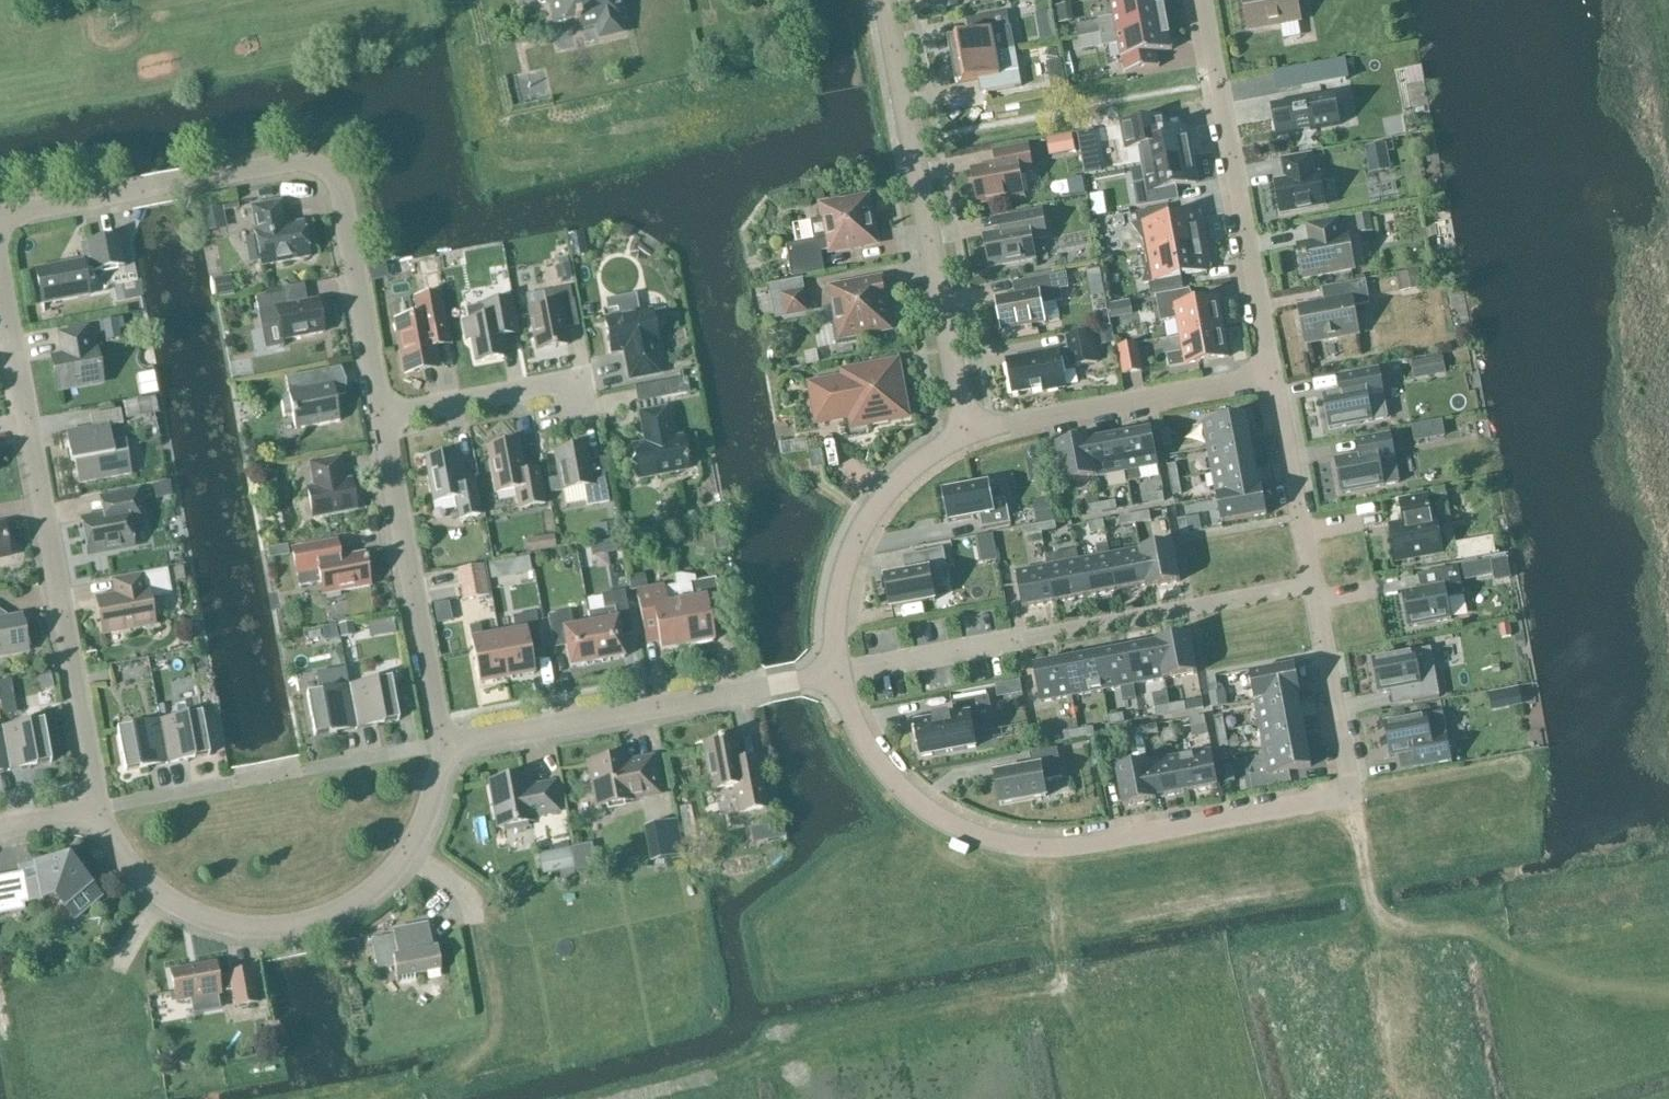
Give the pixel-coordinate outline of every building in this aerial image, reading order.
[(538,6),(550,4),(554,25),(573,21),(574,25),(578,24),(577,20),(593,16),(598,39),(619,34),(614,11),(618,10),(615,0),(537,0),(538,6)] [(1101,34),(1167,21),(1163,0),(1112,0),(1112,3),(1110,3),(1113,19),(1098,22),(1101,34)] [(1250,31),(1300,21),(1297,0),(1244,0),(1250,31)] [(948,39),(952,62),(996,54),(994,42),(1012,39),(1008,13),(973,20),(976,34),(948,39)] [(1173,51),(1167,21),(1101,34),(1103,48),(1118,45),(1121,61),(1123,60),(1126,74),(1160,68),(1157,54),(1173,51)] [(1056,41),(1054,28),(1040,31),(1042,44),(1056,41)] [(996,54),(952,62),(956,85),(984,79),(987,94),(1017,88),(1012,63),(998,65),(996,54)] [(1347,81),(1343,59),(1298,68),(1302,89),(1347,81)] [(1066,89),(1064,77),(1050,79),(1052,92),(1066,89)] [(1273,107),(1278,135),(1276,136),(1277,137),(1340,126),(1340,124),(1338,124),(1333,96),(1335,95),(1334,94),(1271,106),(1271,107),(1273,107)] [(1140,148),(1143,165),(1192,156),(1187,130),(1187,129),(1156,134),(1154,120),(1154,119),(1122,125),(1127,151),(1140,148)] [(1072,136),(1046,141),(1049,156),(1075,151),(1072,136)] [(1000,165),(972,170),(978,205),(1024,196),(1020,175),(1033,173),(1028,147),(998,152),(1000,165)] [(1197,184),(1192,156),(1143,165),(1147,183),(1133,185),(1137,209),(1169,203),(1167,189),(1197,184)] [(1276,184),(1281,214),(1325,206),(1319,176),(1314,177),(1310,157),(1283,162),(1286,176),(1288,176),(1289,181),(1276,184)] [(824,220),(811,223),(815,241),(787,246),(793,279),(825,272),(821,253),(875,243),(867,200),(841,205),(840,202),(821,206),(824,220)] [(250,208),(261,267),(310,258),(303,223),(285,226),(281,202),(250,208)] [(1152,241),(1154,252),(1206,242),(1201,217),(1197,218),(1196,214),(1178,218),(1176,206),(1143,212),(1146,224),(1141,225),(1152,241)] [(1013,231),(984,236),(990,268),(1035,260),(1032,241),(1047,238),(1042,211),(1010,217),(1013,231)] [(1299,248),(1305,278),(1354,269),(1348,236),(1341,238),(1337,221),(1308,226),(1311,241),(1313,241),(1314,245),(1299,248)] [(585,256),(580,234),(567,237),(571,258),(585,256)] [(118,237),(88,242),(91,260),(36,271),(42,305),(89,296),(85,274),(124,267),(118,237)] [(1211,268),(1206,242),(1154,252),(1156,264),(1151,282),(1156,281),(1159,295),(1184,291),(1181,277),(1207,272),(1206,269),(1211,268)] [(1024,296),(996,301),(1002,330),(1045,322),(1042,305),(1054,303),(1049,277),(1021,282),(1024,296)] [(832,323),(836,345),(858,341),(857,336),(891,330),(882,279),(831,288),(837,322),(832,323)] [(809,315),(803,280),(769,287),(776,321),(809,315)] [(1299,308),(1306,345),(1359,335),(1354,308),(1370,305),(1366,281),(1322,289),(1325,303),(1299,308)] [(536,352),(567,346),(559,303),(572,301),(569,288),(544,293),(546,306),(528,309),(536,352)] [(1184,318),(1187,335),(1223,328),(1218,299),(1185,305),(1182,292),(1164,295),(1169,321),(1184,318)] [(255,298),(259,318),(277,314),(282,341),(323,333),(317,301),(286,307),(283,293),(255,298)] [(445,327),(439,295),(415,299),(419,318),(396,322),(404,369),(436,363),(430,330),(445,327)] [(466,341),(471,340),(473,351),(476,363),(504,358),(498,329),(514,326),(509,300),(488,305),(466,308),(468,321),(463,322),(466,341)] [(660,374),(655,346),(657,346),(651,311),(604,320),(611,354),(624,352),(629,380),(660,374)] [(1229,358),(1223,328),(1187,335),(1191,352),(1168,356),(1170,368),(1229,358)] [(52,359),(58,391),(102,383),(96,351),(91,352),(86,330),(59,335),(63,357),(52,359)] [(1059,351),(1007,360),(1013,395),(1043,389),(1044,393),(1066,389),(1063,372),(1072,367),(1072,368),(1098,363),(1092,334),(1067,339),(1069,351),(1059,353),(1059,351)] [(1141,371),(1137,345),(1119,349),(1124,374),(1141,371)] [(907,416),(897,363),(866,369),(867,375),(812,386),(818,422),(865,414),(867,424),(871,423),(874,425),(888,422),(890,419),(907,416)] [(340,385),(339,384),(323,387),(320,372),(285,378),(288,393),(281,403),(284,418),(292,416),(295,430),(339,422),(335,398),(339,398),(340,385)] [(1387,419),(1378,372),(1351,377),(1354,390),(1323,396),(1329,429),(1387,419)] [(661,399),(689,394),(686,379),(659,384),(661,399)] [(672,439),(666,409),(639,414),(645,444),(632,447),(639,480),(678,473),(688,459),(685,457),(682,437),(672,439)] [(66,434),(71,464),(75,463),(79,485),(132,475),(125,439),(112,442),(109,427),(123,424),(120,410),(90,416),(92,429),(66,434)] [(1251,441),(1246,416),(1203,424),(1208,449),(1251,441)] [(1173,445),(1170,430),(1161,432),(1164,447),(1173,445)] [(1152,431),(1120,437),(1127,472),(1129,483),(1141,481),(1139,470),(1159,467),(1152,431)] [(1391,435),(1363,440),(1366,455),(1335,461),(1341,494),(1400,483),(1391,435)] [(1127,472),(1120,437),(1090,443),(1097,478),(1127,472)] [(1090,440),(1057,446),(1064,484),(1097,478),(1090,443),(1090,440)] [(1255,466),(1251,441),(1208,449),(1212,474),(1255,466)] [(523,474),(517,442),(487,448),(496,494),(515,490),(519,509),(545,504),(539,471),(523,474)] [(590,477),(585,447),(556,452),(562,491),(583,487),(587,506),(609,503),(604,475),(590,477)] [(812,470),(825,468),(822,451),(809,453),(812,470)] [(462,488),(455,453),(424,459),(433,503),(455,499),(459,519),(480,515),(475,485),(462,488)] [(313,519),(356,511),(350,481),(342,482),(341,476),(343,476),(340,459),(310,464),(314,488),(308,489),(313,519)] [(1170,482),(1179,480),(1176,465),(1168,467),(1170,482)] [(1255,466),(1212,474),(1217,497),(1260,489),(1255,466)] [(1182,495),(1179,480),(1170,482),(1173,497),(1182,495)] [(989,516),(983,486),(936,495),(942,525),(976,518),(978,532),(1004,527),(1002,514),(989,516)] [(1262,489),(1260,489),(1217,497),(1222,524),(1267,515),(1262,489)] [(129,526),(145,523),(139,491),(108,497),(112,515),(82,521),(88,553),(105,550),(106,553),(133,547),(129,526)] [(1163,493),(1148,496),(1149,504),(1165,501),(1163,493)] [(1433,521),(1428,497),(1400,502),(1405,526),(1390,528),(1396,561),(1443,552),(1437,520),(1433,521)] [(1037,522),(1052,519),(1049,499),(1033,502),(1037,522)] [(1101,505),(1102,513),(1117,510),(1116,502),(1101,505)] [(1102,513),(1101,505),(1085,507),(1087,516),(1102,513)] [(1135,515),(1137,524),(1151,521),(1150,512),(1135,515)] [(1122,527),(1137,524),(1135,515),(1120,518),(1122,527)] [(1181,536),(1190,534),(1187,519),(1178,520),(1181,536)] [(1090,533),(1105,530),(1104,521),(1088,524),(1090,533)] [(1040,525),(1042,533),(1057,531),(1055,522),(1040,525)] [(10,557),(3,525),(0,526),(0,559),(10,557)] [(1027,536),(1042,533),(1040,525),(1025,527),(1027,536)] [(320,583),(323,596),(370,587),(364,554),(325,561),(322,544),(292,550),(299,587),(320,583)] [(1180,582),(1173,544),(1140,550),(1147,586),(1147,588),(1180,582)] [(1110,556),(1108,545),(1096,548),(1098,558),(1079,562),(1086,597),(1117,591),(1110,556)] [(945,581),(940,550),(912,555),(915,573),(885,579),(890,609),(936,601),(933,583),(945,581)] [(1147,586),(1140,550),(1110,556),(1117,591),(1147,586)] [(1079,562),(1077,551),(1046,557),(1048,567),(1055,603),(1086,597),(1079,562)] [(530,572),(528,559),(515,561),(517,574),(530,572)] [(490,596),(484,565),(456,570),(462,601),(490,596)] [(1048,567),(1016,573),(1023,609),(1055,603),(1048,567)] [(1463,596),(1458,568),(1424,575),(1427,590),(1402,594),(1408,628),(1452,620),(1448,599),(1463,596)] [(97,600),(103,635),(154,626),(149,600),(171,596),(167,570),(111,581),(114,596),(97,600)] [(676,586),(687,647),(713,642),(709,620),(722,617),(715,579),(696,583),(695,577),(679,575),(673,576),(674,586),(676,586)] [(661,652),(687,647),(676,586),(674,586),(664,588),(663,586),(636,591),(644,632),(657,629),(661,652)] [(606,622),(590,625),(597,664),(624,659),(619,631),(631,629),(624,592),(601,596),(606,622)] [(514,633),(498,636),(506,680),(533,675),(531,662),(544,660),(535,613),(511,617),(514,633)] [(597,664),(590,625),(573,628),(570,613),(548,617),(553,644),(565,641),(570,669),(597,664)] [(21,617),(0,621),(0,657),(27,652),(21,617)] [(479,685),(506,680),(498,636),(471,641),(479,685)] [(1190,636),(1157,642),(1158,644),(1164,680),(1197,674),(1190,636)] [(1158,644),(1128,650),(1134,685),(1164,680),(1158,644)] [(1431,649),(1372,660),(1378,693),(1409,688),(1412,703),(1440,698),(1431,649)] [(1134,685),(1128,650),(1097,656),(1103,691),(1134,685)] [(1097,656),(1066,662),(1072,697),(1103,691),(1097,656)] [(1066,662),(1034,668),(1040,703),(1072,697),(1066,662)] [(1300,693),(1295,667),(1250,675),(1255,702),(1298,694),(1300,693)] [(1216,677),(1207,679),(1210,694),(1219,693),(1216,677)] [(348,687),(356,729),(398,721),(391,679),(348,687)] [(1020,681),(1013,683),(1015,693),(1022,692),(1020,681)] [(356,729),(348,687),(306,695),(314,737),(356,729)] [(1302,717),(1298,694),(1255,702),(1259,725),(1302,717)] [(989,697),(953,703),(955,718),(950,719),(950,716),(934,719),(934,722),(916,725),(917,727),(912,728),(916,746),(920,745),(922,758),(976,748),(970,716),(992,712),(989,697)] [(177,719),(159,722),(167,764),(209,757),(199,698),(184,701),(184,705),(175,707),(177,719)] [(1170,706),(1171,715),(1186,712),(1185,703),(1170,706)] [(1171,715),(1170,706),(1155,709),(1156,717),(1171,715)] [(1443,713),(1384,724),(1390,758),(1421,752),(1424,767),(1452,762),(1443,713)] [(1124,715),(1108,718),(1110,726),(1125,723),(1124,715)] [(1214,717),(1216,733),(1225,731),(1222,716),(1214,717)] [(1204,717),(1189,719),(1191,728),(1206,725),(1204,717)] [(1302,717),(1259,725),(1264,750),(1307,742),(1302,717)] [(1,729),(9,771),(51,763),(43,721),(1,729)] [(125,772),(167,764),(159,722),(117,730),(125,772)] [(1142,728),(1144,737),(1159,734),(1157,725),(1142,728)] [(1078,731),(1080,740),(1095,737),(1093,728),(1078,731)] [(1129,740),(1144,737),(1142,728),(1127,731),(1129,740)] [(1,729),(0,729),(0,773),(9,771),(1,729)] [(1065,743),(1080,740),(1078,731),(1063,734),(1065,743)] [(1228,746),(1225,731),(1216,733),(1219,748),(1228,746)] [(743,779),(736,740),(721,743),(721,740),(702,743),(711,791),(733,787),(738,813),(766,808),(760,776),(743,779)] [(1312,767),(1307,742),(1264,750),(1268,776),(1312,767)] [(1044,782),(1063,779),(1057,750),(1029,755),(1032,769),(995,776),(1001,806),(1047,797),(1044,782)] [(1218,787),(1212,751),(1181,757),(1187,793),(1218,787)] [(1181,757),(1150,763),(1156,798),(1187,793),(1181,757)] [(630,799),(656,794),(650,761),(624,766),(623,758),(590,764),(598,807),(631,801),(630,799)] [(1150,763),(1117,769),(1124,807),(1157,801),(1156,798),(1150,763)] [(1236,780),(1233,766),(1224,768),(1226,782),(1236,780)] [(526,789),(524,776),(489,783),(489,784),(490,784),(498,827),(497,827),(498,829),(532,822),(532,818),(559,813),(553,784),(526,789)] [(683,856),(676,821),(645,827),(652,862),(683,856)] [(568,846),(537,852),(541,871),(572,865),(568,846)] [(68,860),(20,870),(23,882),(17,884),(16,877),(0,880),(0,914),(22,909),(21,903),(55,896),(74,919),(99,897),(68,860)] [(392,932),(393,936),(371,940),(375,966),(393,963),(397,983),(415,980),(414,975),(439,970),(440,975),(441,975),(437,950),(432,951),(428,925),(392,932)] [(170,973),(176,1002),(220,994),(220,993),(234,990),(237,1007),(255,1004),(249,972),(231,975),(232,977),(217,980),(215,965),(170,973)]
